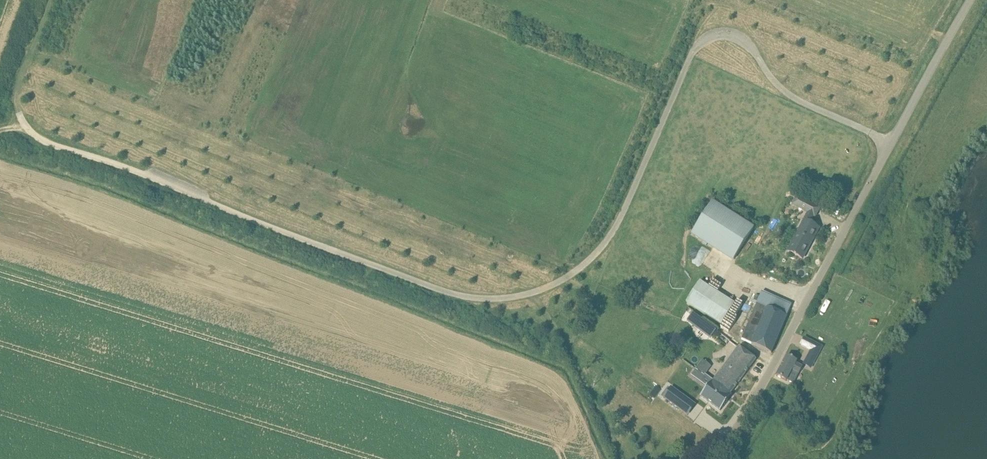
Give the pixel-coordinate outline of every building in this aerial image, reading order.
[(815,217),(819,209),(797,197),(792,205),(808,213),(793,242),(807,250),(819,228),(810,223),(813,216),(815,217)] [(754,229),(713,202),(691,236),(732,263),(754,229)] [(735,304),(700,282),(686,303),(721,326),(735,304)] [(787,318),(757,304),(741,340),(751,344),(771,354),(787,318)] [(810,351),(806,358),(813,362),(822,346),(815,343),(810,351)] [(756,360),(748,354),(739,348),(714,382),(713,381),(712,381),(730,395),(756,360)] [(797,361),(796,361),(787,356),(776,376),(785,381),(786,382),(787,380),(793,383),(798,373),(799,374),(802,368),(795,364),(797,361)] [(705,375),(708,371),(711,367),(703,360),(695,370),(704,376),(705,375)] [(695,370),(691,376),(707,388),(701,397),(721,411),(732,396),(730,395),(712,381),(713,381),(705,375),(704,376),(695,370)] [(671,387),(663,397),(679,409),(687,399),(671,387)]
